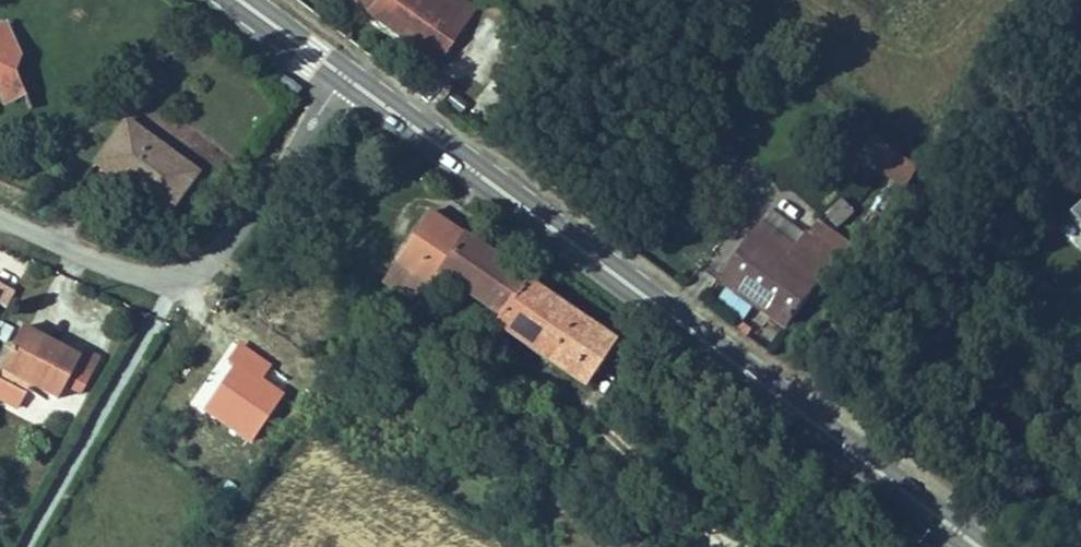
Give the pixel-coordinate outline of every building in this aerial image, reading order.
[(450,56),(474,21),(446,0),(376,0),(450,56)] [(474,0),(446,0),(474,21),(484,8),(474,0)] [(0,15),(0,28),(12,30),(4,15),(0,15)] [(6,53),(15,56),(22,45),(12,30),(0,28),(0,68),(6,53)] [(15,56),(6,53),(0,68),(0,74),(14,81),(30,73),(15,56)] [(181,147),(111,98),(79,145),(150,194),(181,147)] [(885,142),(870,165),(904,188),(919,166),(885,142)] [(490,300),(518,259),(428,193),(391,245),(429,272),(439,261),(490,300)] [(843,259),(805,231),(792,251),(775,238),(788,219),(775,208),(730,268),(800,319),(843,259)] [(805,231),(788,219),(775,238),(792,251),(805,231)] [(852,249),(814,220),(805,231),(843,259),(852,249)] [(429,272),(391,245),(372,270),(411,297),(429,272)] [(615,328),(518,259),(490,300),(484,310),(580,375),(615,328)] [(7,306),(13,289),(0,285),(0,304),(7,306)] [(26,309),(0,356),(0,367),(27,381),(35,368),(59,383),(68,367),(85,377),(104,343),(84,332),(81,340),(26,309)] [(233,417),(264,369),(247,357),(257,342),(226,322),(215,339),(220,341),(189,386),(233,417)]
